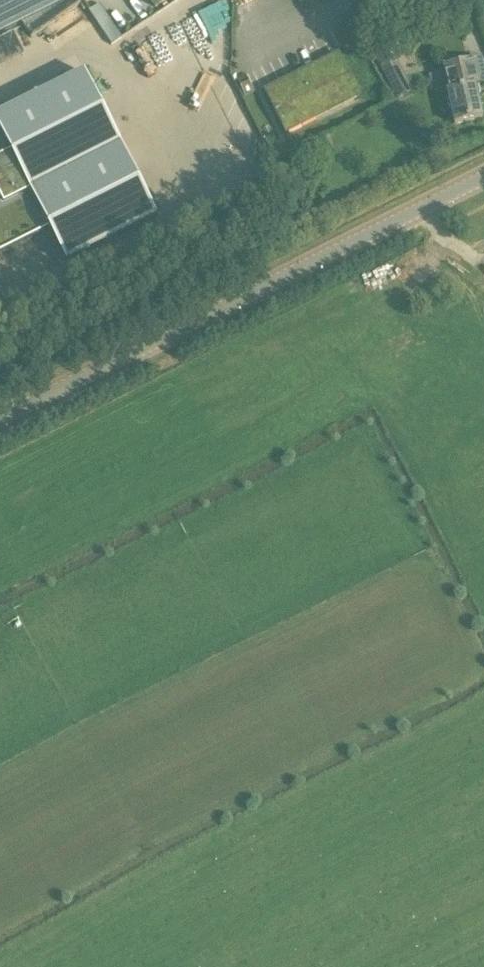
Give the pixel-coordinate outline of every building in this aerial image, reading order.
[(62,0),(0,0),(0,30),(62,0)] [(154,11),(171,0),(147,0),(154,11)] [(98,4),(88,11),(110,44),(120,37),(98,4)] [(373,56),(397,100),(411,93),(387,49),(373,56)] [(479,58),(465,61),(442,66),(447,91),(444,92),(451,125),(480,119),(473,86),(483,84),(479,58)] [(0,117),(0,135),(10,154),(0,159),(0,256),(49,232),(66,265),(157,220),(84,75),(0,117)]
